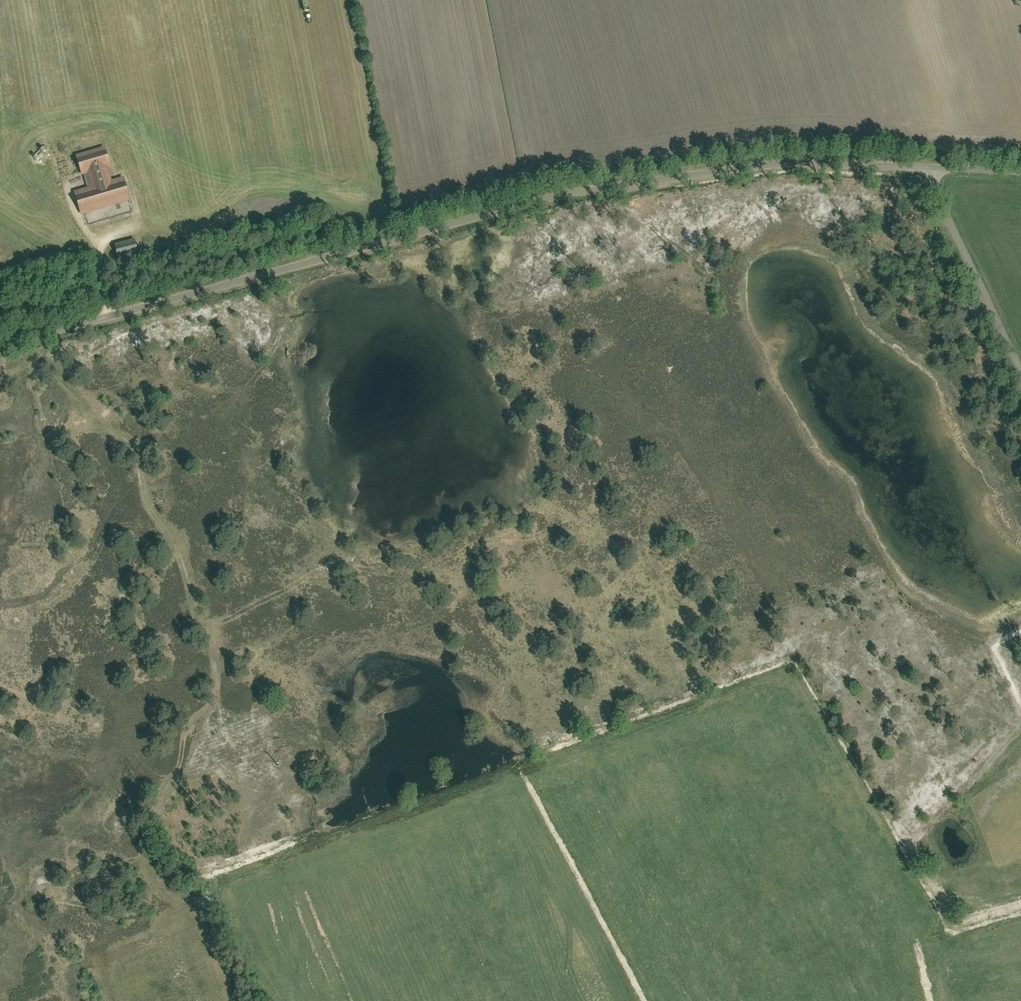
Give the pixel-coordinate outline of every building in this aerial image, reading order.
[(34,148),(37,159),(46,157),(43,145),(34,148)] [(76,194),(82,214),(128,200),(122,178),(110,181),(106,167),(109,166),(103,148),(77,156),(81,168),(92,164),(99,187),(76,194)] [(187,227),(177,229),(179,238),(189,236),(187,227)] [(138,253),(134,240),(114,246),(118,259),(138,253)]
